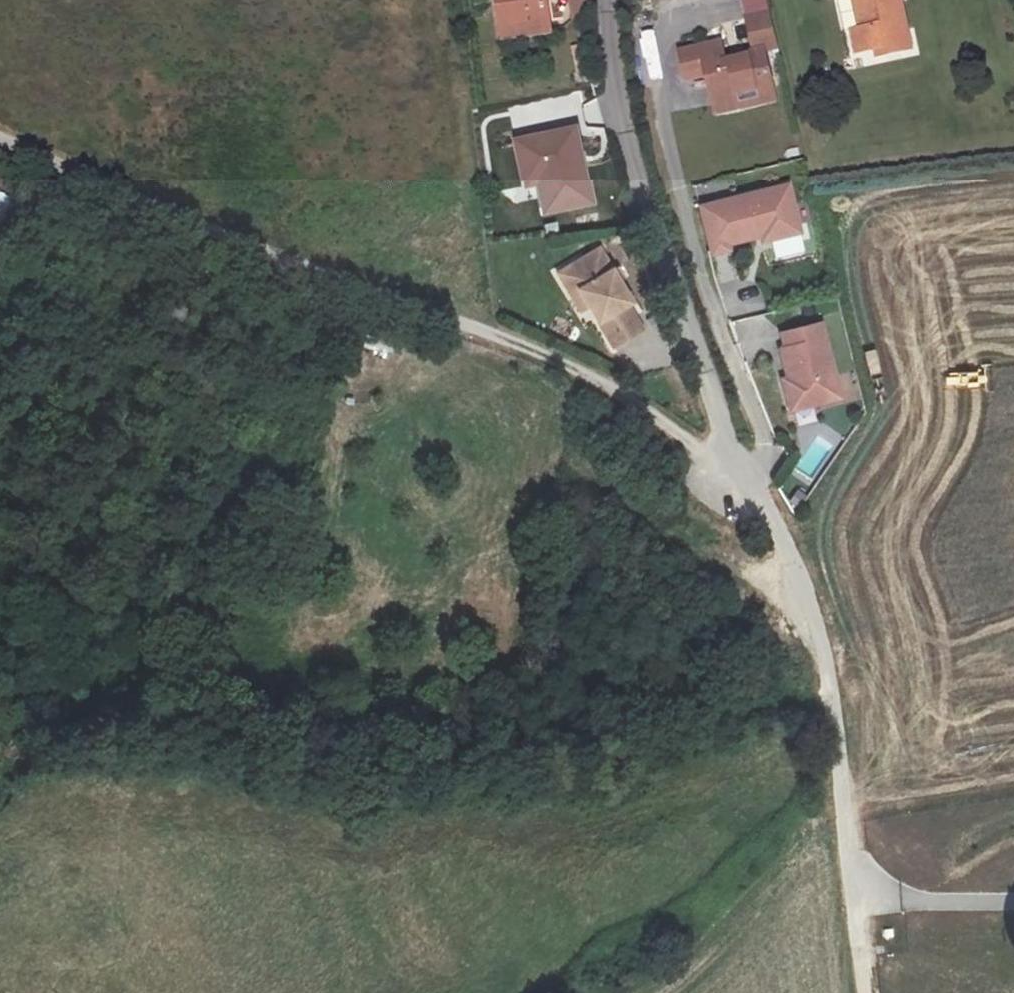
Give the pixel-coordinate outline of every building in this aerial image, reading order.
[(540,0),(498,0),(502,36),(549,31),(546,6),(541,6),(540,0)] [(570,21),(589,20),(588,0),(569,0),(570,21)] [(841,29),(845,28),(860,25),(854,0),(834,0),(841,29)] [(899,0),(854,0),(860,25),(845,28),(850,49),(869,45),(872,55),(900,47),(895,28),(905,26),(899,0)] [(711,111),(737,106),(734,95),(769,88),(762,54),(776,51),(768,12),(746,17),(754,55),(725,61),(720,42),(677,52),(683,82),(704,77),(711,111)] [(895,28),(900,47),(909,45),(905,26),(895,28)] [(636,79),(651,80),(652,30),(637,29),(636,79)] [(771,99),(769,88),(734,95),(737,106),(771,99)] [(522,129),(550,125),(550,123),(582,119),(578,93),(546,98),(547,102),(519,106),(522,129)] [(576,129),(515,141),(520,168),(533,166),(536,183),(542,213),(591,203),(576,129)] [(533,166),(520,168),(524,186),(536,183),(533,166)] [(788,180),(699,201),(711,249),(727,245),(726,239),(767,228),(769,234),(799,227),(788,180)] [(2,231),(13,196),(0,192),(0,230),(2,231)] [(767,228),(726,239),(727,245),(769,234),(767,228)] [(588,307),(597,323),(612,346),(639,330),(624,304),(628,301),(595,248),(559,270),(584,310),(588,307)] [(587,329),(597,323),(588,307),(584,310),(559,270),(553,273),(587,329)] [(821,322),(782,332),(786,347),(780,348),(788,378),(789,385),(785,386),(790,409),(840,397),(821,322)]
